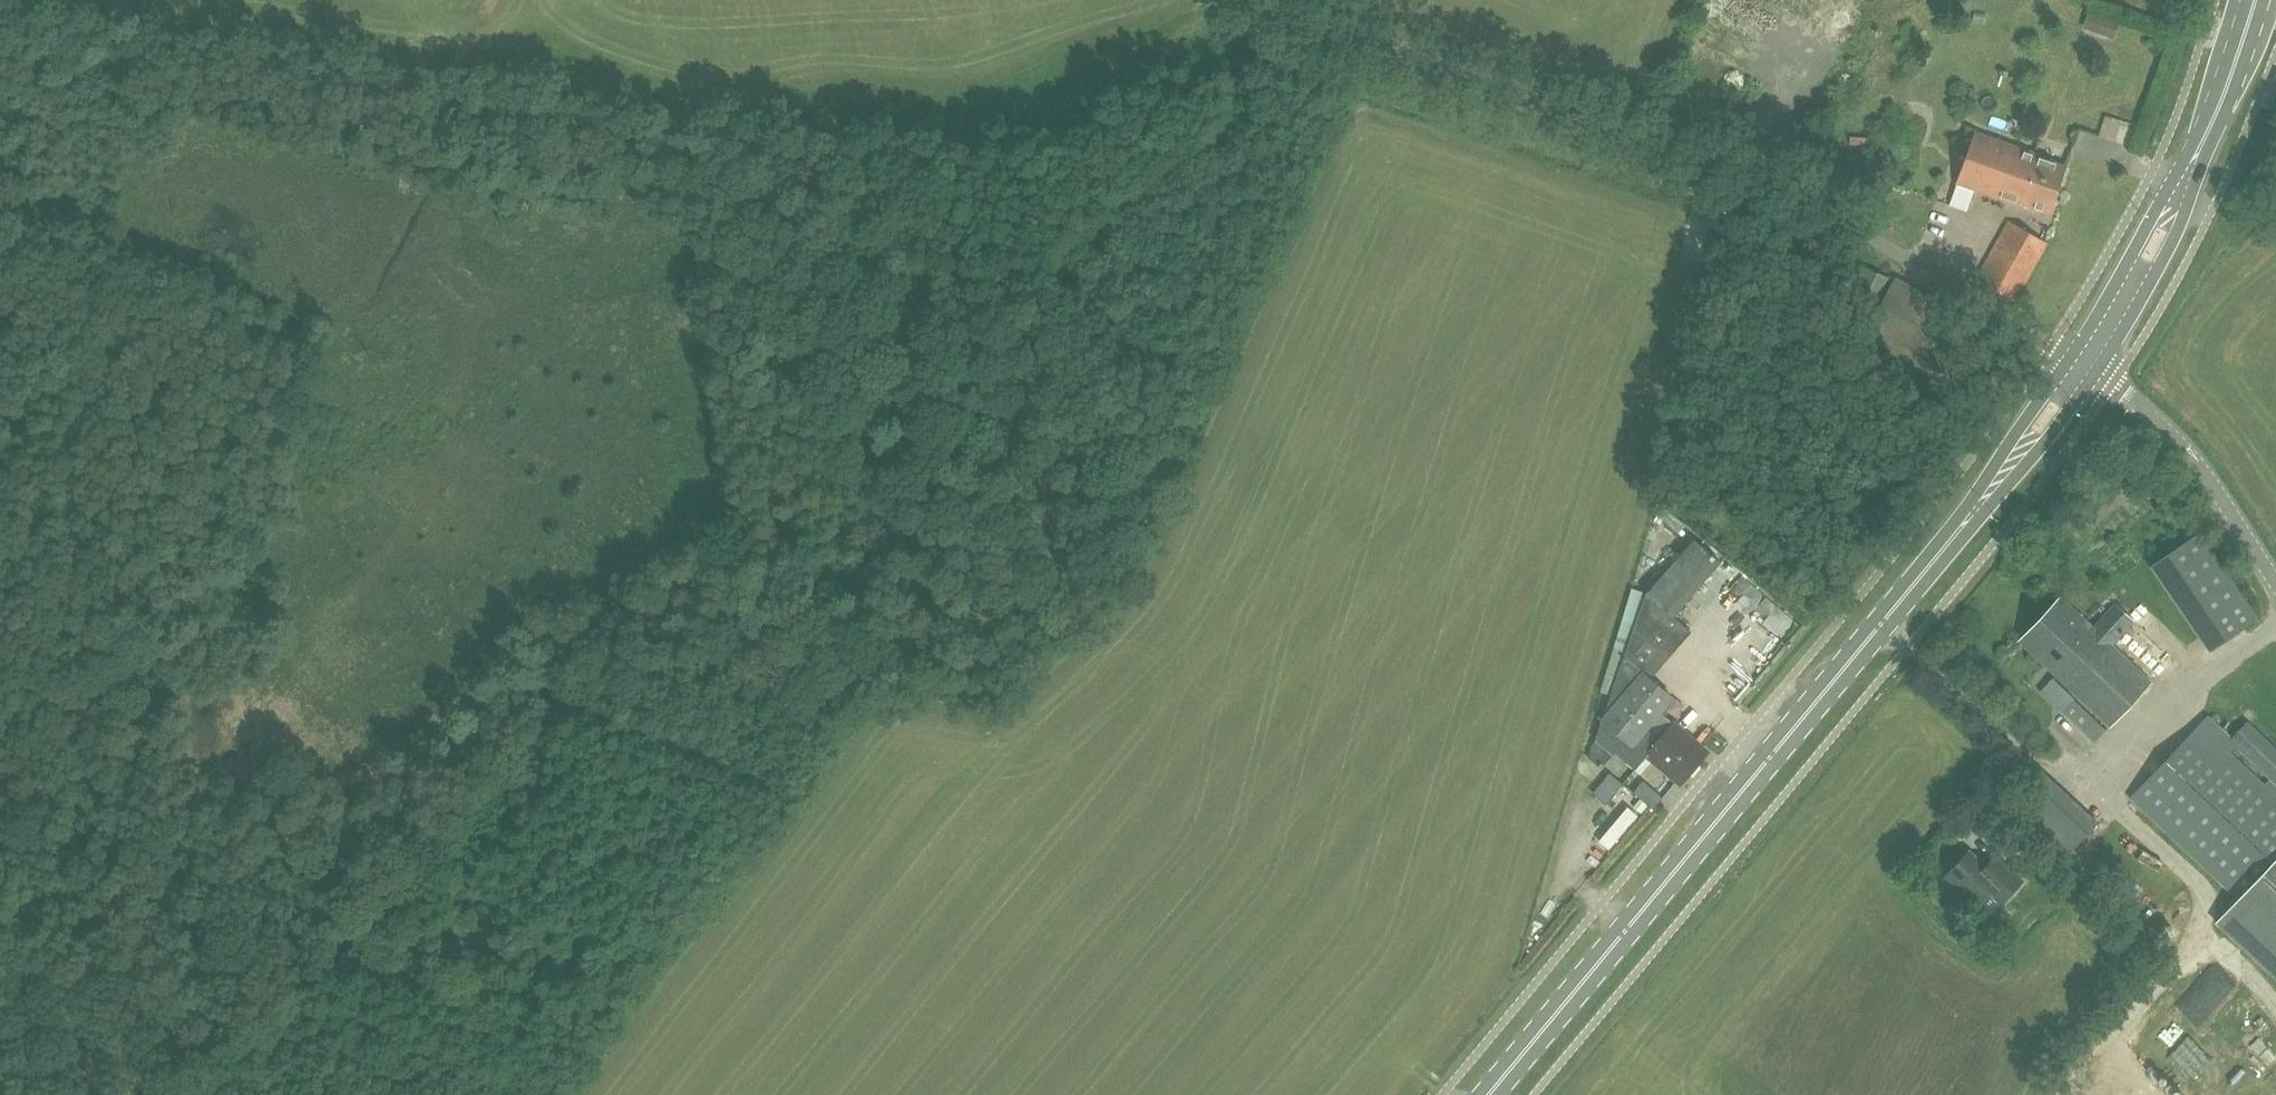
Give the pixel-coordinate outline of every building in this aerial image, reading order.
[(2114,38),(2119,21),(2103,16),(2098,33),(2114,38)] [(1976,131),(1957,183),(2023,206),(2024,204),(2049,213),(2066,166),(2041,157),(2042,154),(1976,131)] [(2009,222),(1978,277),(2015,299),(2047,243),(2009,222)] [(1940,376),(1965,328),(1890,289),(1864,337),(1940,376)] [(1972,349),(1978,353),(1985,344),(1979,339),(1972,349)] [(2199,533),(2152,565),(2210,650),(2228,638),(2227,637),(2257,617),(2199,533)] [(1690,538),(1644,592),(1671,615),(1717,561),(1690,538)] [(1610,694),(1589,758),(1602,768),(1615,752),(1625,761),(1635,769),(1636,769),(1644,760),(1648,755),(1671,775),(1681,784),(1708,751),(1674,722),(1665,733),(1660,739),(1657,743),(1644,733),(1647,729),(1673,698),(1648,677),(1687,629),(1671,615),(1644,592),(1610,694)] [(2101,633),(2088,621),(2062,596),(2020,641),(2046,665),(2109,726),(2151,681),(2113,644),(2134,622),(2122,610),(2101,633)] [(2106,730),(2074,700),(2064,712),(2095,741),(2106,730)] [(2247,721),(2230,739),(2221,731),(2214,739),(2200,726),(2132,798),(2240,900),(2217,923),(2275,978),(2275,749),(2247,721)] [(1991,872),(1969,851),(1944,878),(1959,892),(1962,889),(1980,906),(1992,893),(2002,902),(2022,881),(2001,861),(1991,872)]
